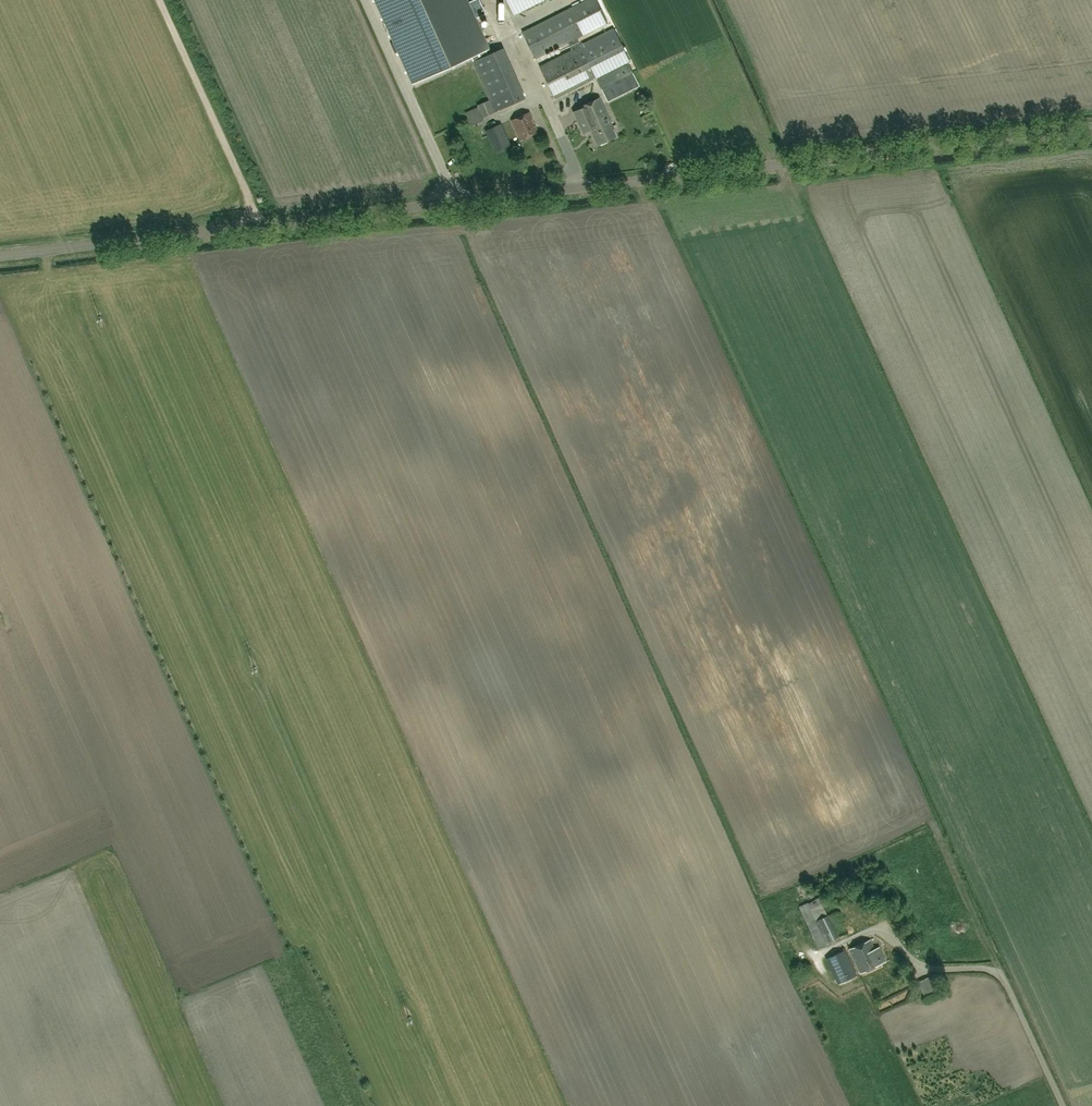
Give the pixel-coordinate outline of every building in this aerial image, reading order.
[(412,83),(490,48),(468,0),(375,0),(412,83)] [(514,15),(544,0),(506,0),(514,15)] [(596,78),(604,93),(611,89),(627,81),(635,77),(628,62),(630,61),(615,29),(581,46),(577,37),(607,22),(596,0),(587,0),(523,32),(536,58),(568,42),(572,50),(540,66),(556,98),(596,78)] [(631,89),(627,81),(611,89),(615,97),(631,89)] [(519,83),(488,96),(495,112),(525,98),(519,83)] [(489,98),(477,104),(483,116),(494,111),(489,98)] [(584,133),(593,128),(595,133),(593,134),(598,145),(616,137),(605,113),(606,112),(599,98),(580,107),(581,108),(574,112),(584,133)] [(484,119),(478,106),(468,112),(470,115),(468,116),(471,126),(484,119)] [(530,112),(512,120),(520,140),(538,132),(530,112)] [(552,118),(557,130),(565,126),(560,114),(552,118)] [(501,123),(485,131),(495,152),(511,144),(501,123)] [(827,915),(818,897),(800,906),(820,948),(827,944),(826,943),(839,937),(828,915),(827,915)] [(886,961),(879,947),(874,949),(870,940),(849,949),(860,973),(886,961)] [(826,958),(838,984),(856,975),(844,950),(826,958)]
